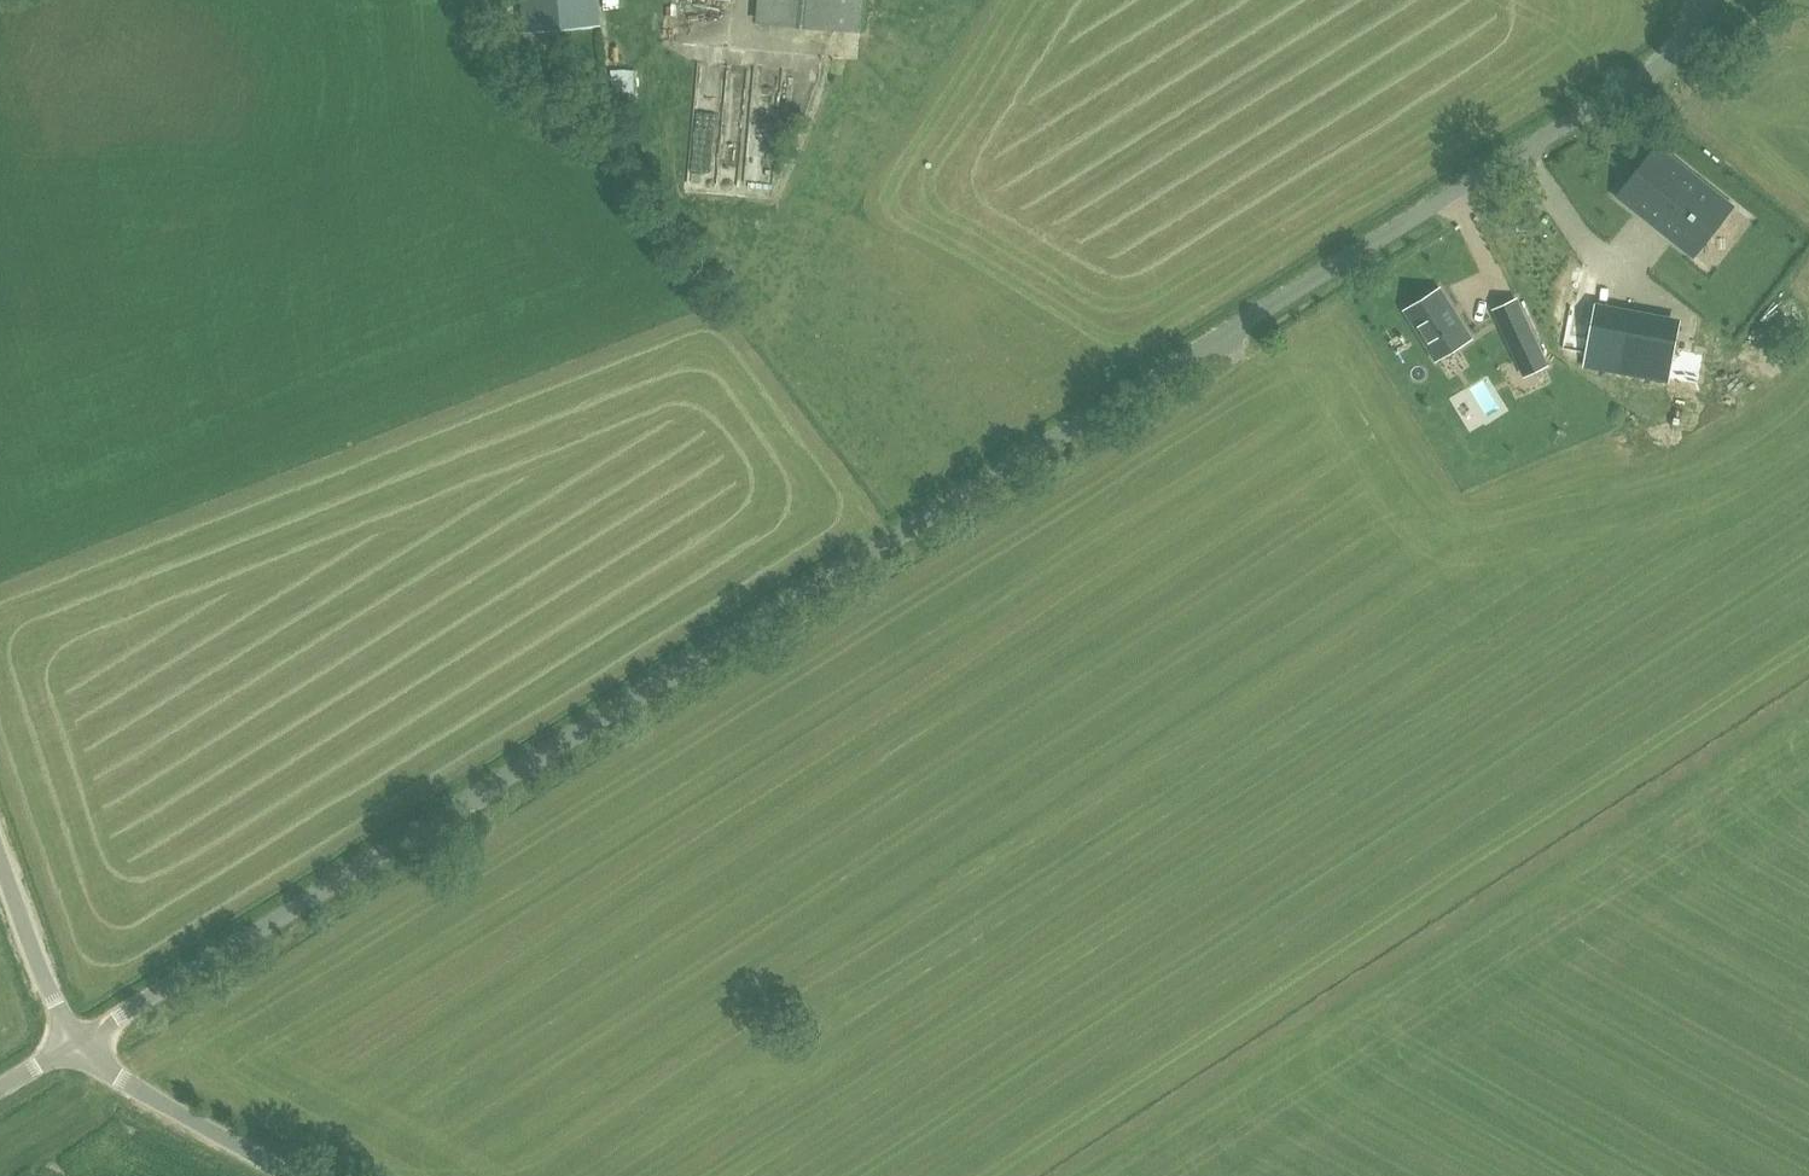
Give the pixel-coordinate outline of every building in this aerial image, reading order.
[(865,0),(759,0),(757,22),(862,32),(865,0)] [(739,82),(737,150),(751,150),(753,82),(739,82)] [(1657,145),(1618,194),(1657,225),(1696,176),(1657,145)] [(1696,176),(1657,225),(1679,242),(1695,255),(1734,206),(1696,176)] [(1440,289),(1407,309),(1437,358),(1470,338),(1440,289)] [(1585,365),(1669,381),(1679,326),(1595,310),(1585,365)] [(1527,321),(1505,331),(1517,357),(1539,347),(1527,321)]
